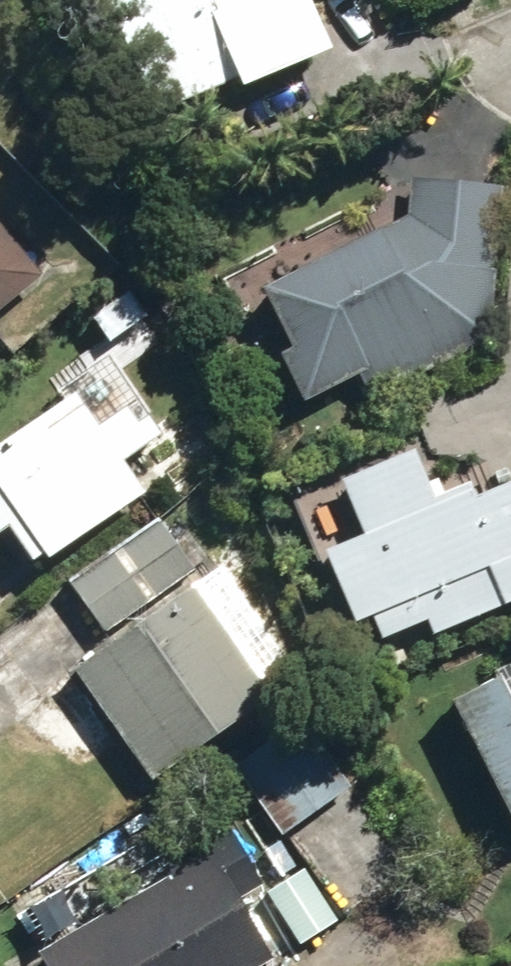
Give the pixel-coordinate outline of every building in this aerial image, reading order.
[(144,119),(226,85),(230,97),(325,57),(301,0),(95,0),(144,119)] [(269,364),(295,411),(351,382),(363,406),(486,344),(499,192),(406,183),(404,222),(250,299),(280,359),(269,364)] [(33,282),(0,240),(0,309),(33,282)] [(22,573),(33,564),(35,569),(135,500),(116,470),(154,442),(139,423),(128,430),(117,413),(85,435),(62,401),(0,443),(0,541),(22,573)] [(465,489),(427,506),(406,458),(333,490),(354,542),(314,559),(346,633),(365,626),(374,649),(419,630),(426,645),(510,608),(510,486),(471,504),(465,489)] [(65,589),(100,639),(191,577),(156,527),(65,589)] [(66,682),(144,791),(296,683),(218,572),(66,682)] [(509,727),(490,689),(443,713),(508,842),(510,840),(510,726),(509,727)] [(233,766),(245,789),(277,768),(262,746),(233,766)] [(301,868),(325,902),(372,868),(349,835),(301,868)] [(198,848),(158,871),(164,883),(30,962),(32,965),(267,965),(291,948),(261,901),(237,917),(198,848)]
